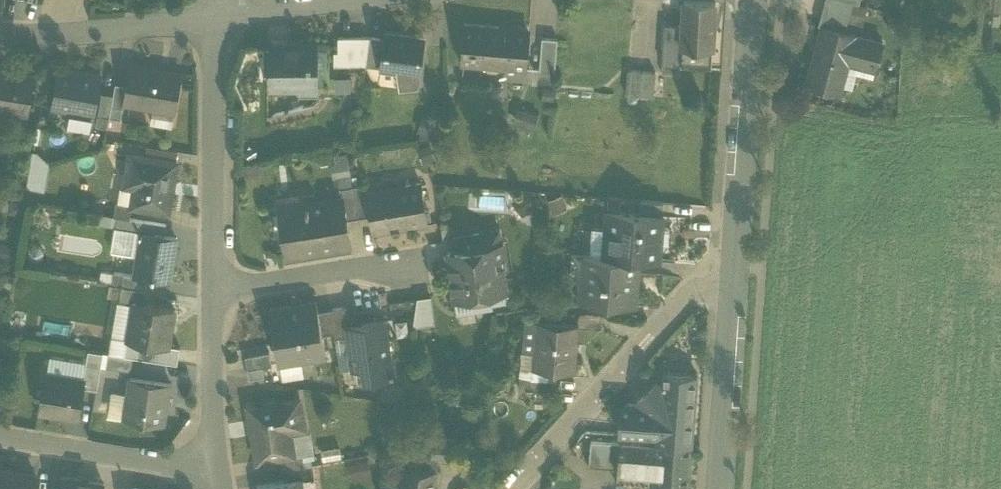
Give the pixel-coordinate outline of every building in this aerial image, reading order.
[(705,0),(684,0),(683,24),(682,45),(712,46),(715,1),(705,0)] [(852,0),(825,0),(820,18),(845,26),(852,0)] [(431,17),(432,38),(442,37),(441,16),(431,17)] [(499,25),(464,22),(460,62),(526,68),(529,32),(499,29),(499,25)] [(683,24),(664,23),(661,72),(680,73),(681,63),(711,65),(712,46),(682,45),(683,24)] [(855,33),(825,24),(817,51),(815,51),(806,82),(839,91),(846,67),(849,55),(877,62),(882,41),(855,33)] [(423,36),(386,31),(385,38),(381,66),(397,68),(399,87),(416,86),(423,36)] [(369,36),(338,36),(338,50),(334,50),(334,64),(365,63),(369,36)] [(385,38),(369,36),(365,63),(365,64),(381,66),(385,38)] [(558,38),(542,36),(539,68),(555,70),(558,38)] [(316,44),(272,44),(272,88),(316,88),(316,44)] [(873,75),(877,62),(849,55),(846,67),(873,75)] [(181,73),(131,63),(127,84),(124,102),(154,108),(174,111),(181,73)] [(100,73),(60,66),(53,106),(71,110),(68,128),(90,132),(100,73)] [(0,69),(0,110),(27,114),(34,75),(0,69)] [(656,71),(627,69),(625,93),(654,95),(656,71)] [(113,94),(109,117),(121,119),(124,102),(127,84),(115,82),(113,94)] [(113,94),(102,92),(98,115),(109,117),(113,94)] [(521,106),(514,122),(533,130),(540,115),(521,106)] [(171,127),(174,111),(154,108),(151,124),(171,127)] [(109,117),(98,115),(96,125),(107,127),(109,117)] [(333,185),(348,183),(344,153),(329,154),(333,185)] [(176,162),(130,154),(127,175),(137,177),(132,205),(168,211),(176,162)] [(421,182),(366,191),(370,215),(373,232),(427,223),(421,182)] [(366,191),(365,183),(352,185),(358,217),(370,215),(366,191)] [(358,217),(352,185),(339,188),(341,198),(342,198),(346,219),(358,217)] [(528,190),(514,196),(522,214),(536,208),(528,190)] [(303,195),(278,199),(279,208),(305,204),(303,195)] [(341,198),(305,204),(305,209),(280,213),(286,254),(350,243),(346,219),(342,198),(341,198)] [(663,202),(641,200),(640,213),(662,215),(663,202)] [(640,213),(606,210),(605,227),(603,255),(639,258),(659,259),(662,215),(640,213)] [(144,220),(117,215),(115,227),(141,232),(142,232),(144,220)] [(166,224),(144,220),(142,232),(164,235),(166,224)] [(605,227),(595,226),(593,254),(603,255),(605,227)] [(164,235),(142,232),(141,232),(115,227),(111,250),(138,255),(134,275),(149,277),(168,280),(176,237),(164,235)] [(478,233),(454,237),(456,250),(500,244),(499,232),(478,235),(478,233)] [(456,250),(455,251),(455,252),(456,252),(457,260),(448,262),(451,281),(449,284),(450,289),(453,291),(456,311),(474,308),(473,304),(506,299),(501,268),(507,267),(503,243),(500,244),(456,250)] [(583,253),(573,252),(569,298),(579,299),(583,253)] [(593,254),(583,253),(579,299),(635,304),(639,258),(603,255),(593,254)] [(113,284),(122,285),(124,273),(114,272),(113,284)] [(134,275),(124,273),(122,285),(147,289),(149,277),(134,275)] [(110,299),(119,300),(122,285),(113,284),(110,299)] [(122,285),(119,300),(133,303),(134,301),(144,303),(147,289),(122,285)] [(355,294),(363,312),(376,307),(368,288),(355,294)] [(431,298),(417,300),(415,320),(433,317),(431,298)] [(119,300),(113,337),(126,339),(127,339),(133,303),(119,300)] [(144,303),(134,301),(133,303),(127,339),(168,346),(168,345),(175,308),(144,303)] [(316,301),(269,309),(278,364),(283,364),(304,360),(325,357),(322,334),(318,311),(316,301)] [(346,306),(330,309),(333,333),(335,339),(349,336),(347,325),(349,324),(346,306)] [(333,333),(330,309),(318,311),(322,334),(333,333)] [(602,315),(578,313),(578,324),(577,325),(601,326),(602,315)] [(433,317),(415,320),(414,327),(434,324),(433,317)] [(349,324),(347,325),(349,336),(353,367),(363,366),(365,379),(391,375),(391,374),(393,373),(393,371),(391,371),(383,319),(349,324)] [(578,324),(536,321),(525,320),(523,349),(534,350),(533,366),(574,369),(577,325),(578,324)] [(124,355),(126,339),(113,337),(110,352),(124,355)] [(124,355),(133,356),(177,363),(180,347),(168,345),(168,346),(127,339),(126,339),(124,355)] [(103,351),(88,349),(86,360),(101,363),(103,351)] [(269,351),(245,356),(247,369),(262,366),(271,365),(269,351)] [(110,352),(107,352),(105,365),(131,370),(133,356),(124,355),(110,352)] [(83,378),(86,362),(68,360),(66,375),(83,378)] [(86,362),(83,378),(85,378),(83,386),(97,388),(101,363),(86,360),(86,362)] [(285,379),(306,375),(304,360),(283,364),(285,379)] [(262,366),(247,369),(249,379),(264,376),(262,366)] [(66,375),(46,371),(39,409),(78,416),(83,386),(85,378),(83,378),(66,375)] [(695,374),(664,372),(663,383),(662,398),(693,400),(695,374)] [(552,378),(519,375),(518,387),(551,390),(552,378)] [(170,383),(130,376),(127,394),(123,416),(164,423),(170,383)] [(633,399),(637,403),(661,405),(662,398),(663,383),(658,378),(633,399)] [(109,414),(123,416),(127,394),(113,392),(109,414)] [(299,398),(248,407),(257,461),(280,457),(294,455),(293,454),(290,430),(288,422),(303,420),(299,398)] [(693,400),(662,398),(661,405),(659,438),(658,442),(690,444),(693,400)] [(637,403),(621,402),(619,436),(659,438),(661,405),(637,403)] [(303,453),(304,459),(317,457),(312,427),(290,430),(293,454),(303,453)] [(416,454),(419,434),(404,431),(399,463),(403,463),(414,465),(416,454)] [(416,454),(427,455),(455,460),(458,440),(419,434),(416,454)] [(658,445),(641,443),(591,439),(588,464),(617,466),(616,479),(638,481),(640,463),(657,464),(658,445)] [(658,442),(658,445),(657,464),(655,482),(654,482),(654,488),(687,488),(691,444),(690,444),(658,442)] [(282,469),(305,465),(304,459),(303,453),(293,454),(294,455),(280,457),(282,469)] [(414,465),(403,463),(399,488),(433,488),(436,468),(425,467),(427,455),(416,454),(414,465)] [(345,464),(347,476),(366,472),(364,461),(345,464)] [(657,464),(640,463),(638,481),(654,482),(655,482),(657,464)] [(300,480),(315,477),(312,464),(305,465),(282,469),(284,481),(300,478),(300,480)] [(0,469),(0,488),(34,488),(36,476),(0,469)] [(61,476),(59,488),(103,488),(104,483),(61,476)] [(300,480),(302,488),(317,488),(315,477),(300,480)] [(256,486),(257,488),(302,488),(300,480),(300,478),(284,481),(256,486)]
